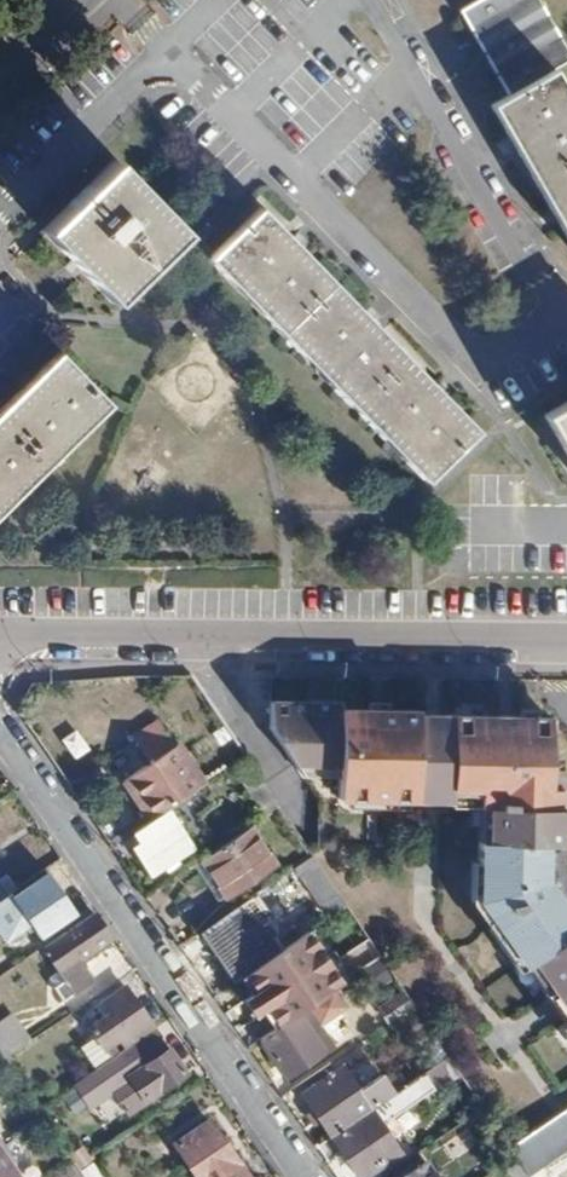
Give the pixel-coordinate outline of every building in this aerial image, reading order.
[(544,0),(476,0),(460,9),(477,40),(509,94),(556,67),(566,60),(566,41),(544,0)] [(556,67),(509,94),(493,103),(514,139),(557,214),(566,232),(566,87),(556,67)] [(113,160),(37,229),(105,303),(181,235),(113,160)] [(261,212),(208,263),(420,485),(473,435),(436,396),(363,320),(292,245),(261,212)] [(0,413),(0,512),(106,411),(56,359),(0,413)] [(539,414),(566,466),(566,399),(539,414)] [(551,845),(557,845),(559,769),(544,768),(547,714),(505,713),(433,712),(415,712),(415,707),(376,706),(317,704),(317,699),(268,697),(267,728),(271,739),(301,776),(327,778),(332,800),(432,801),(448,800),(449,807),(474,805),(475,838),(469,839),(467,901),(514,969),(521,962),(553,1003),(549,1006),(566,1035),(566,893),(551,845)] [(158,723),(133,740),(149,764),(123,782),(150,821),(203,786),(190,767),(183,772),(169,751),(174,747),(158,723)] [(172,818),(130,847),(148,873),(190,844),(172,818)] [(251,828),(202,861),(228,898),(276,864),(251,828)] [(48,875),(11,900),(38,940),(75,915),(48,875)] [(8,896),(0,884),(0,901),(8,896)] [(234,909),(199,933),(234,984),(245,976),(269,960),(234,909)] [(90,979),(76,958),(112,932),(96,911),(44,949),(64,978),(52,986),(62,999),(90,979)] [(269,960),(245,976),(256,992),(243,1001),(252,1015),(266,1005),(280,1026),(328,992),(336,986),(302,937),(269,960)] [(109,1043),(117,1038),(123,1046),(151,1026),(124,988),(96,1007),(103,1018),(88,1028),(107,1056),(114,1051),(109,1043)] [(280,1026),(258,1042),(286,1079),(342,1040),(327,1020),(342,1008),(328,992),(280,1026)] [(0,1024),(0,1056),(4,1062),(33,1043),(13,1016),(0,1024)] [(110,1089),(127,1111),(183,1070),(162,1040),(137,1058),(143,1066),(110,1089)] [(124,1050),(102,1066),(110,1077),(132,1062),(124,1050)] [(422,1070),(430,1089),(451,1079),(443,1061),(422,1070)] [(301,1095),(331,1138),(371,1110),(342,1067),(301,1095)] [(359,1176),(360,1176),(400,1150),(384,1127),(392,1115),(431,1091),(420,1075),(371,1110),(331,1138),(340,1151),(341,1151),(359,1176)] [(43,1091),(30,1100),(39,1112),(52,1103),(43,1091)] [(506,1149),(513,1160),(517,1165),(525,1176),(527,1176),(566,1150),(566,1107),(506,1149)] [(174,1144),(196,1176),(247,1176),(210,1121),(174,1144)] [(13,1169),(14,1160),(0,1141),(0,1176),(18,1176),(13,1169)] [(81,1151),(70,1158),(79,1171),(90,1163),(81,1151)] [(404,1176),(437,1176),(427,1161),(404,1176)] [(507,1172),(510,1176),(525,1176),(517,1165),(507,1172)]
